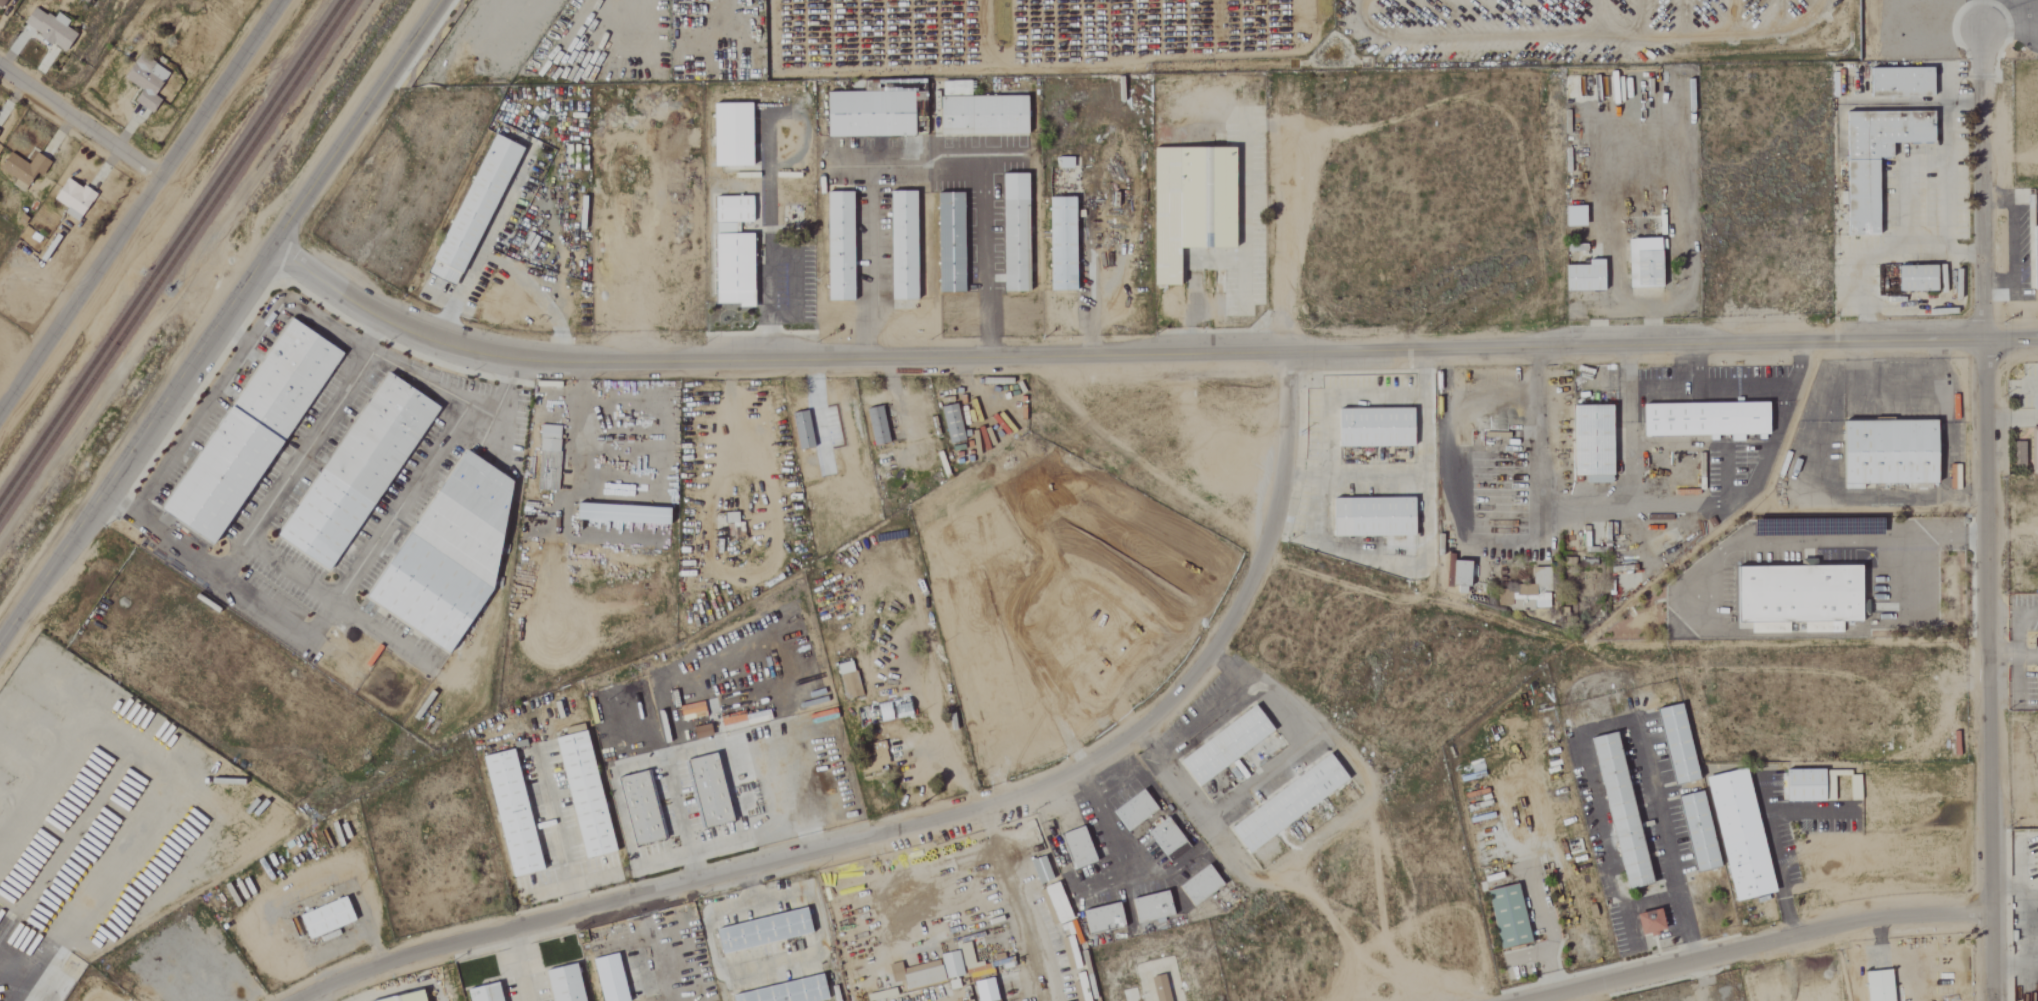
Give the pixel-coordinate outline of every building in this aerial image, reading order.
[(79,33),(68,27),(72,20),(59,13),(57,18),(36,8),(26,27),(70,51),(79,33)] [(171,70),(140,54),(127,80),(144,89),(137,103),(156,113),(163,99),(159,96),(171,70)] [(1928,68),(1866,67),(1866,96),(1928,97),(1928,68)] [(827,137),(914,136),(914,97),(923,97),(923,79),(847,79),(847,91),(827,91),(827,137)] [(1027,135),(1027,95),(972,95),(972,80),(940,80),(940,135),(1027,135)] [(752,167),(752,102),(713,102),(713,167),(752,167)] [(1874,235),(1873,157),(1887,157),(1887,143),(1929,142),(1928,115),(1842,116),(1843,235),(1874,235)] [(527,148),(498,134),(431,273),(460,287),(527,148)] [(1234,247),(1234,147),(1154,147),(1154,285),(1179,285),(1179,247),(1234,247)] [(14,185),(27,192),(39,173),(44,176),(53,161),(38,152),(31,164),(12,153),(2,170),(18,179),(14,185)] [(1028,173),(1003,173),(1003,292),(1028,292),(1028,173)] [(69,208),(65,212),(79,222),(98,196),(70,177),(55,199),(69,208)] [(827,301),(854,301),(854,190),(827,190),(827,301)] [(917,299),(917,190),(890,190),(890,299),(917,299)] [(937,292),(964,292),(964,191),(937,191),(937,292)] [(714,195),(715,306),(754,305),(753,232),(741,232),(741,222),(753,222),(753,195),(714,195)] [(1049,291),(1075,291),(1075,196),(1049,196),(1049,291)] [(1582,226),(1582,206),(1561,207),(1562,226),(1582,226)] [(2029,226),(2029,289),(2037,289),(2037,226),(2029,226)] [(1658,287),(1656,238),(1625,239),(1627,288),(1658,287)] [(1599,260),(1584,260),(1584,265),(1561,266),(1562,291),(1600,291),(1599,260)] [(1894,291),(1932,290),(1932,265),(1894,266),(1894,291)] [(163,511),(216,545),(340,350),(287,317),(163,511)] [(384,371),(278,537),(331,571),(437,405),(384,371)] [(940,407),(949,443),(964,439),(955,403),(940,407)] [(1763,403),(1638,404),(1639,436),(1764,434),(1763,403)] [(865,409),(874,445),(890,441),(881,405),(865,409)] [(1582,483),(1608,483),(1606,405),(1568,406),(1569,476),(1582,476),(1582,483)] [(1334,448),(1409,447),(1408,408),(1334,409),(1334,448)] [(787,413),(795,450),(811,447),(803,410),(787,413)] [(1838,422),(1839,489),(1859,489),(1858,485),(1932,484),(1931,421),(1838,422)] [(559,425),(539,425),(537,490),(558,490),(559,425)] [(2029,431),(2030,470),(2037,470),(2037,431),(2029,431)] [(504,480),(462,449),(362,598),(451,652),(488,584),(504,480)] [(1409,498),(1328,499),(1329,537),(1410,536),(1409,498)] [(669,507),(577,503),(576,520),(668,524),(669,507)] [(1466,561),(1448,561),(1448,588),(1465,588),(1466,561)] [(1547,609),(1547,567),(1530,568),(1530,586),(1514,586),(1515,593),(1507,593),(1508,610),(1547,609)] [(1732,567),(1733,623),(1803,623),(1803,632),(1839,632),(1839,622),(1855,622),(1855,567),(1732,567)] [(1494,606),(1507,606),(1507,593),(1494,593),(1494,606)] [(1763,624),(1748,624),(1748,633),(1763,634),(1763,624)] [(859,696),(853,661),(837,664),(843,699),(859,696)] [(869,722),(908,718),(906,699),(867,704),(869,722)] [(1677,704),(1653,709),(1669,785),(1693,780),(1677,704)] [(1194,787),(1270,732),(1251,705),(1175,760),(1194,787)] [(609,852),(582,731),(551,738),(578,859),(609,852)] [(1613,733),(1588,738),(1622,891),(1646,885),(1613,733)] [(506,878),(537,871),(510,749),(479,756),(506,878)] [(697,829),(727,822),(711,754),(681,761),(697,829)] [(1243,853),(1344,781),(1325,755),(1225,827),(1243,853)] [(1702,778),(1730,902),(1770,893),(1743,769),(1702,778)] [(1819,770),(1781,771),(1782,802),(1820,801),(1819,770)] [(659,840),(642,772),(615,778),(632,846),(659,840)] [(1121,832),(1153,813),(1141,791),(1108,810),(1121,832)] [(1674,797),(1691,873),(1715,868),(1699,791),(1674,797)] [(1165,864),(1186,849),(1164,817),(1143,832),(1165,864)] [(1058,835),(1071,870),(1092,862),(1079,827),(1058,835)] [(1050,880),(1041,856),(1027,862),(1035,885),(1050,880)] [(1190,908),(1219,885),(1203,865),(1174,888),(1190,908)] [(1064,912),(1057,883),(1042,886),(1050,916),(1064,912)] [(1496,951),(1527,944),(1514,884),(1483,891),(1496,951)] [(1132,925),(1169,916),(1163,891),(1126,900),(1132,925)] [(359,921),(350,896),(300,915),(309,940),(359,921)] [(1078,911),(1083,936),(1120,928),(1115,903),(1078,911)] [(1637,937),(1662,930),(1656,909),(1631,916),(1637,937)] [(716,954),(807,934),(802,910),(711,929),(716,954)] [(972,964),(968,942),(957,944),(961,966),(972,964)] [(944,979),(961,975),(955,951),(938,955),(944,979)] [(583,963),(547,970),(554,1000),(591,1000),(583,963)] [(904,991),(941,981),(937,965),(900,975),(897,963),(887,966),(889,976),(899,974),(904,991)] [(1889,970),(1863,972),(1865,1000),(1891,1000),(1889,970)] [(1163,974),(1148,978),(1153,1000),(1169,1000),(1163,974)] [(818,976),(727,996),(728,1000),(822,1000),(823,1000),(818,976)] [(974,1000),(996,1000),(990,978),(969,983),(974,1000)] [(505,982),(474,989),(476,1000),(509,1000),(505,982)] [(429,990),(375,1000),(432,1000),(429,990)]
